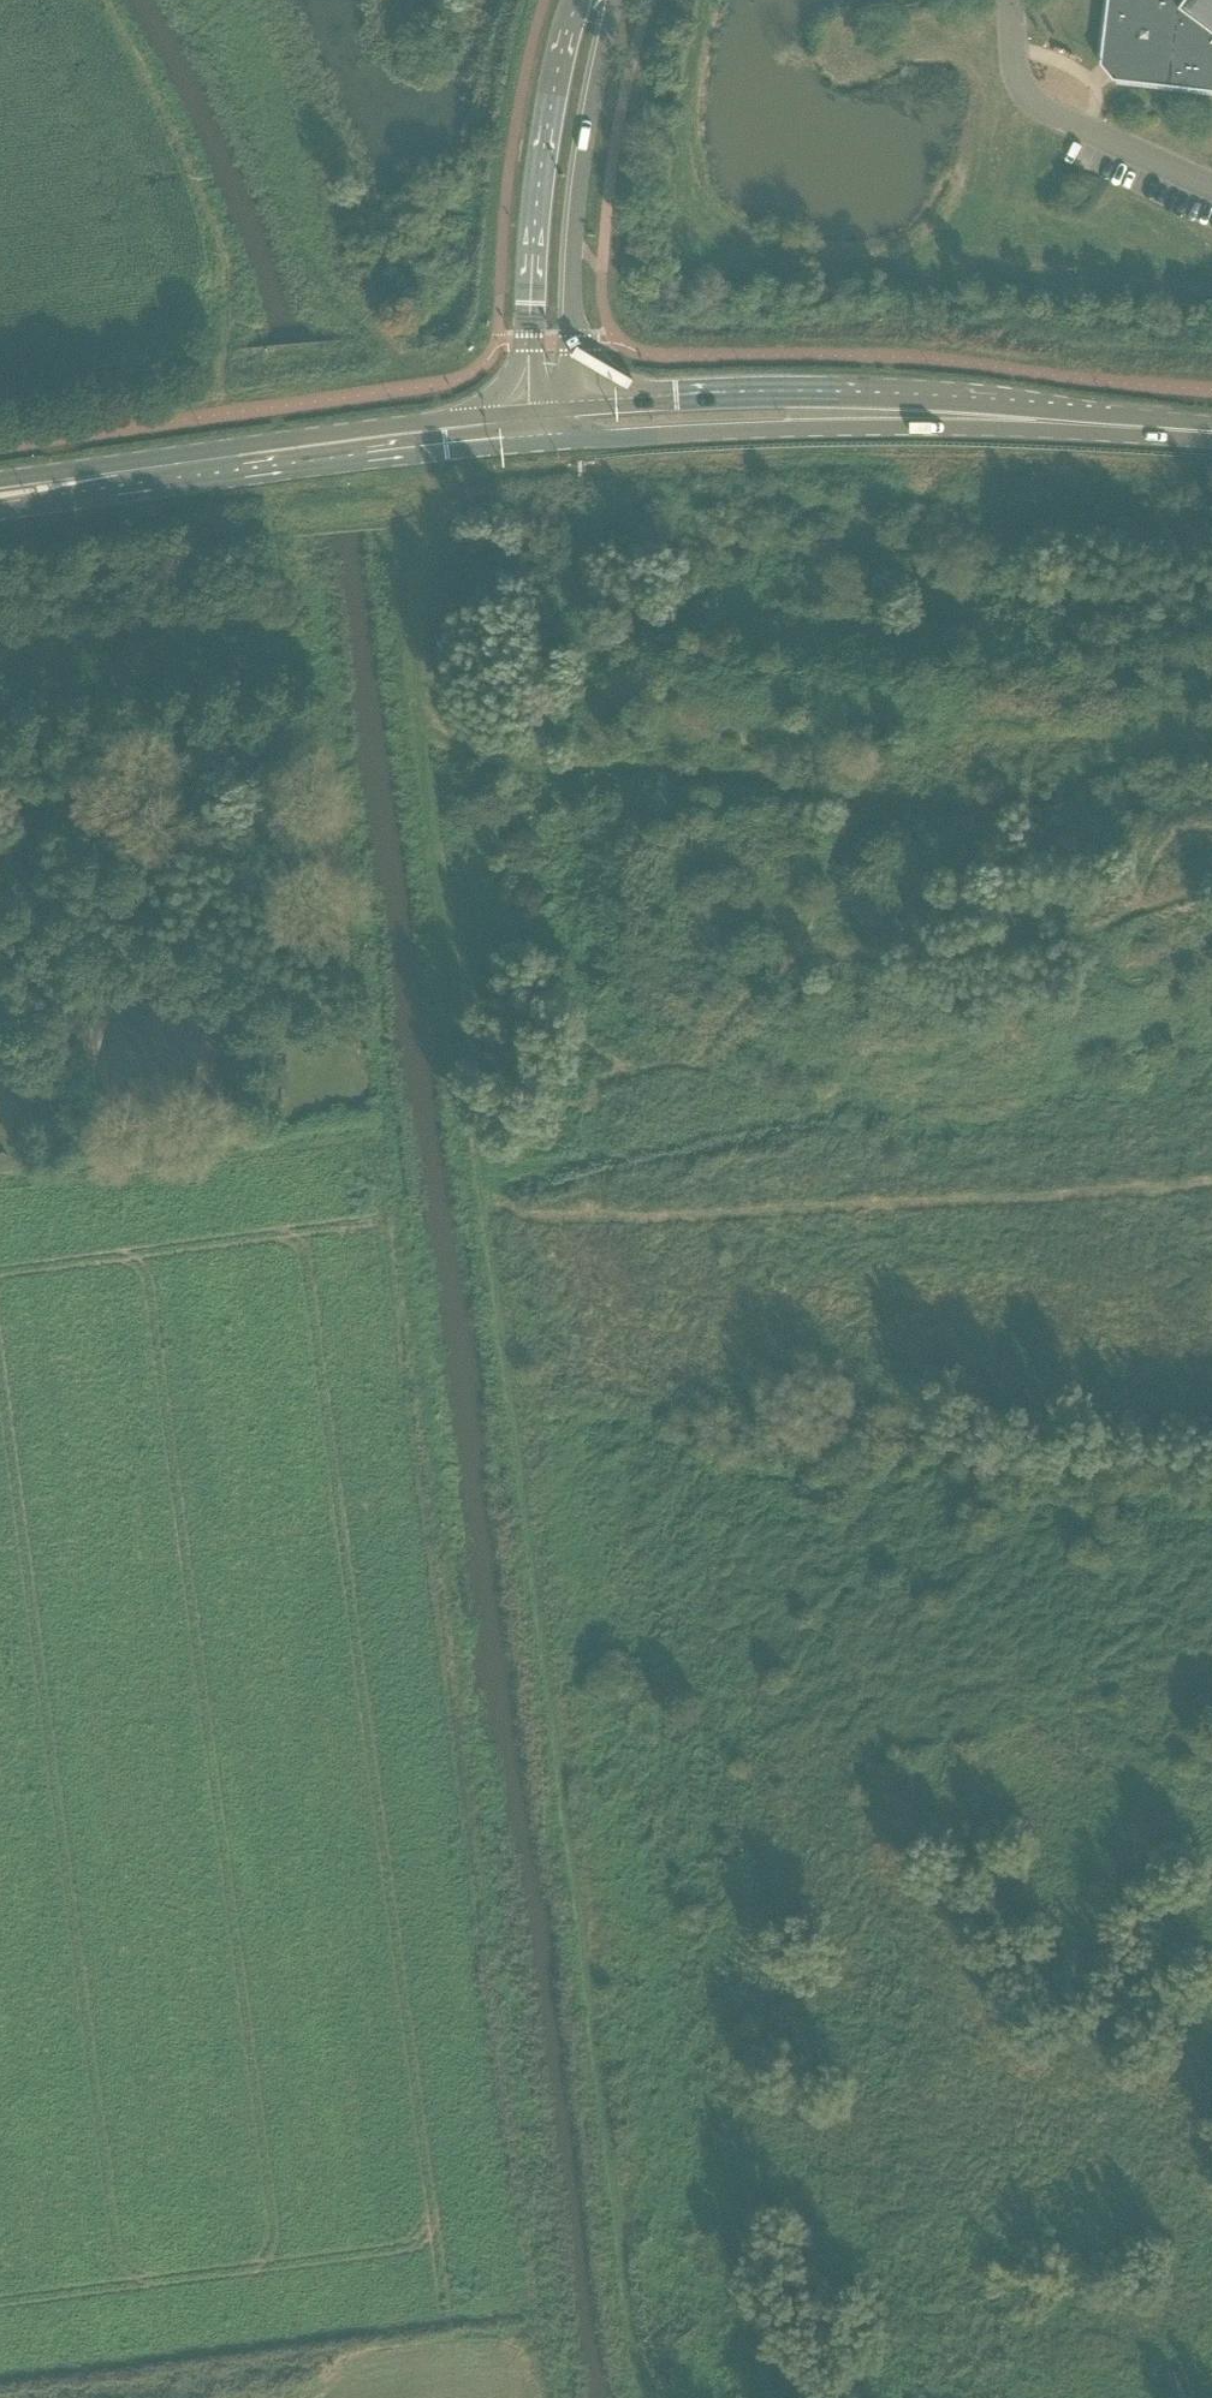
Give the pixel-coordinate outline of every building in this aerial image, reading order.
[(1100,64),(1107,65),(1113,73),(1113,81),(1211,92),(1211,0),(1107,0),(1100,64)]
